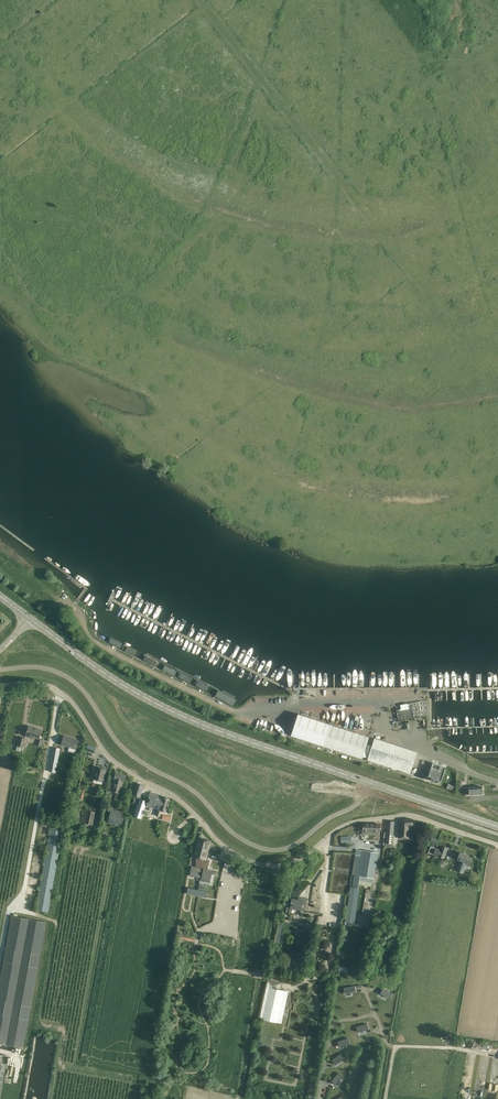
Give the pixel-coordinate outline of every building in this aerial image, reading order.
[(210,684),(204,695),(237,711),(242,699),(210,684)] [(409,707),(408,703),(400,705),(401,710),(399,711),(399,709),(396,710),(398,722),(400,721),(401,721),(401,720),(402,720),(411,718),(411,719),(414,719),(414,718),(412,707),(409,707)] [(298,714),(291,735),(323,745),(362,758),(366,745),(369,737),(329,724),(298,714)] [(42,730),(29,726),(26,736),(30,737),(30,736),(39,738),(42,730)] [(79,740),(64,736),(61,744),(76,749),(79,740)] [(25,738),(20,737),(16,750),(23,752),(24,747),(23,746),(25,738)] [(417,752),(375,738),(368,760),(410,773),(417,752)] [(96,747),(88,744),(86,750),(94,753),(96,747)] [(60,748),(53,747),(49,771),(56,773),(60,748)] [(429,776),(431,777),(430,780),(437,782),(438,779),(440,780),(441,780),(440,780),(441,776),(442,776),(445,767),(433,763),(430,772),(431,772),(429,776)] [(96,772),(94,779),(98,780),(98,783),(102,784),(103,781),(105,774),(106,769),(97,766),(96,772)] [(114,778),(111,790),(117,792),(120,793),(123,781),(125,782),(125,781),(126,776),(116,773),(114,778)] [(135,787),(133,793),(140,796),(142,790),(144,785),(137,782),(135,787)] [(482,786),(469,788),(469,794),(469,795),(483,794),(482,786)] [(138,804),(136,808),(143,810),(145,807),(146,806),(158,809),(156,814),(156,815),(160,817),(160,816),(162,810),(166,811),(168,803),(169,798),(150,792),(148,798),(147,801),(140,798),(140,800),(138,804)] [(95,812),(84,809),(81,822),(85,823),(84,825),(91,827),(91,824),(92,825),(95,812)] [(124,812),(111,810),(108,822),(112,823),(112,826),(120,827),(120,824),(122,825),(124,812)] [(413,825),(412,819),(399,820),(400,838),(403,838),(403,839),(405,839),(405,838),(411,838),(411,825),(413,825)] [(384,832),(383,845),(385,845),(385,847),(386,847),(392,848),(392,843),(393,827),(394,821),(387,821),(386,833),(384,832)] [(380,824),(363,823),(363,832),(380,831),(380,824)] [(63,829),(50,827),(36,910),(49,912),(63,829)] [(198,843),(194,857),(198,858),(197,861),(196,865),(201,867),(201,868),(202,868),(203,867),(204,867),(203,869),(202,875),(202,876),(211,878),(212,874),(215,874),(215,871),(210,870),(207,869),(208,866),(209,861),(208,860),(205,859),(209,846),(210,841),(199,838),(198,843)] [(440,849),(438,856),(444,858),(448,847),(442,845),(440,849)] [(431,846),(428,852),(438,856),(440,849),(431,846)] [(354,874),(352,887),(358,888),(358,884),(371,886),(372,882),(373,882),(378,853),(364,850),(364,851),(359,850),(354,874)] [(460,860),(456,871),(463,873),(467,864),(470,865),(472,860),(473,860),(468,858),(469,855),(460,852),(459,855),(457,855),(457,858),(457,859),(460,860)] [(202,868),(201,868),(192,866),(190,875),(200,878),(202,868)] [(188,887),(187,894),(206,898),(208,891),(188,887)] [(309,899),(301,897),(301,899),(292,898),(290,908),(307,910),(309,899)] [(11,915),(0,976),(0,1043),(23,1047),(46,922),(11,915)] [(267,984),(260,1019),(282,1023),(288,992),(289,992),(289,991),(273,988),(274,986),(278,984),(279,983),(268,980),(267,984)] [(383,988),(380,993),(390,998),(393,993),(383,988)] [(367,1024),(356,1026),(358,1032),(368,1029),(367,1024)] [(348,1038),(337,1041),(339,1047),(350,1043),(348,1038)] [(341,1053),(332,1060),(335,1064),(344,1058),(341,1053)]
